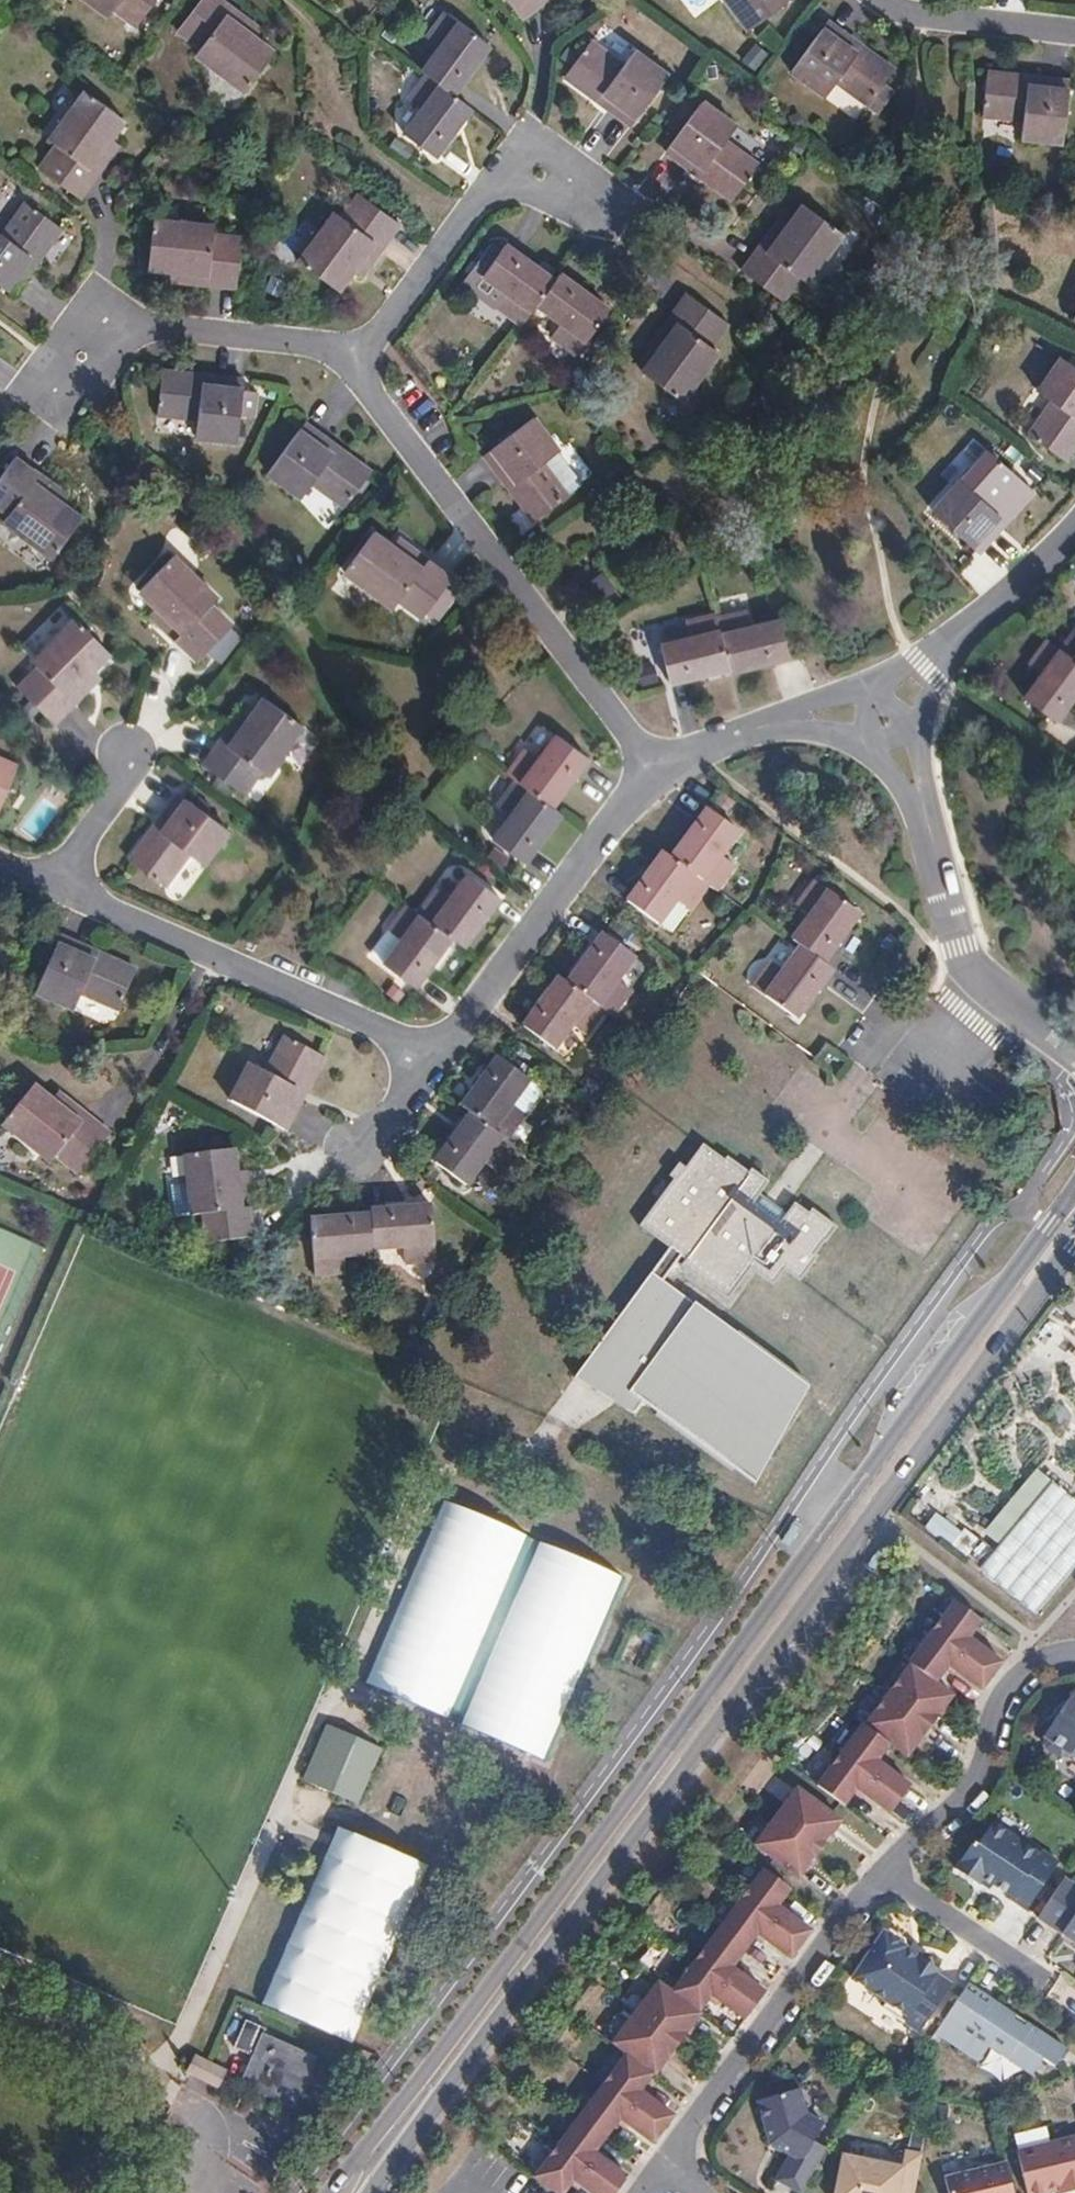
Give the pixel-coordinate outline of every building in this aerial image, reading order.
[(110,16),(115,9),(136,24),(154,0),(89,0),(110,16)] [(178,32),(199,47),(196,53),(194,55),(244,89),(272,51),(253,37),(235,25),(242,16),(219,0),(203,0),(178,32)] [(520,17),(542,0),(508,0),(520,17)] [(747,33),(793,0),(724,0),(747,33)] [(827,15),(789,65),(824,92),(834,79),(865,102),(892,66),(866,46),(861,52),(847,41),(852,34),(827,15)] [(259,29),(242,16),(235,25),(253,37),(259,29)] [(474,80),(498,46),(466,22),(449,45),(436,37),(417,64),(429,74),(455,94),(468,75),(474,80)] [(866,46),(852,34),(847,41),(861,52),(866,46)] [(595,35),(568,73),(592,92),(598,85),(614,97),(609,104),(634,123),(674,72),(636,43),(625,58),(595,35)] [(754,71),(764,53),(750,45),(740,63),(754,71)] [(987,70),(983,116),(1020,120),(1018,138),(1063,143),(1070,80),(1042,77),(1040,87),(1022,85),(1023,74),(987,70)] [(435,157),(459,125),(453,121),(467,103),(461,99),(455,94),(429,74),(409,101),(420,110),(404,133),(435,157)] [(1040,87),(1042,77),(1023,74),(1022,85),(1040,87)] [(461,99),(474,80),(468,75),(455,94),(461,99)] [(614,97),(598,85),(592,92),(609,104),(614,97)] [(129,126),(91,99),(54,147),(60,151),(44,171),(83,201),(109,167),(102,161),(115,145),(129,126)] [(699,102),(661,154),(683,171),(690,163),(706,174),(700,182),(728,204),(756,168),(724,143),(734,129),(699,102)] [(459,125),(472,107),(467,103),(453,121),(459,125)] [(109,167),(123,150),(115,145),(102,161),(109,167)] [(706,174),(690,163),(683,171),(700,182),(706,174)] [(343,211),(306,259),(347,289),(360,271),(357,269),(372,248),(380,254),(404,223),(365,194),(349,215),(343,211)] [(13,291),(31,265),(23,260),(34,243),(44,250),(62,225),(24,197),(2,228),(0,227),(0,281),(13,291)] [(769,230),(744,266),(784,296),(800,274),(805,277),(842,227),(802,198),(787,219),(776,234),(769,230)] [(776,234),(787,219),(781,214),(769,230),(776,234)] [(161,223),(155,272),(180,274),(197,276),(196,285),(240,288),(245,240),(219,237),(220,229),(161,223)] [(550,285),(531,271),(535,265),(502,242),(496,250),(486,243),(460,280),(492,303),(522,325),(529,314),(550,285)] [(31,265),(44,250),(34,243),(23,260),(31,265)] [(366,276),(380,254),(372,248),(357,269),(360,271),(366,276)] [(555,280),(535,265),(531,271),(550,285),(555,280)] [(196,285),(197,276),(180,274),(178,283),(196,285)] [(589,338),(606,314),(587,300),(590,295),(559,274),(555,280),(529,314),(555,333),(565,321),(589,338)] [(656,345),(643,362),(682,391),(683,392),(718,345),(710,339),(728,316),(689,287),(663,323),(670,328),(656,345)] [(610,309),(590,295),(587,300),(606,314),(610,309)] [(656,345),(670,328),(663,323),(649,340),(656,345)] [(1059,352),(1033,386),(1046,396),(1023,426),(1060,454),(1074,434),(1074,424),(1073,422),(1074,420),(1074,365),(1067,359),(1059,352)] [(1072,352),(1067,359),(1074,365),(1074,354),(1072,352)] [(163,373),(159,418),(197,421),(196,438),(241,441),(245,377),(217,376),(216,385),(196,384),(197,375),(163,373)] [(216,385),(217,376),(197,375),(196,384),(216,385)] [(535,414),(484,453),(503,477),(509,471),(522,487),(514,493),(535,519),(572,490),(548,460),(562,449),(535,414)] [(302,417),(265,468),(301,495),(312,481),(341,503),(369,467),(342,447),(337,453),(323,442),(328,436),(302,417)] [(342,447),(328,436),(323,442),(337,453),(342,447)] [(0,484),(0,500),(16,511),(10,519),(10,520),(57,554),(86,514),(70,502),(42,482),(48,474),(49,472),(22,454),(0,484)] [(960,474),(929,508),(974,552),(994,530),(988,525),(1003,509),(1010,515),(1033,491),(999,458),(973,486),(960,474)] [(522,487),(509,471),(503,477),(514,493),(522,487)] [(77,493),(48,474),(42,482),(70,502),(77,493)] [(994,530),(1010,515),(1003,509),(988,525),(994,530)] [(379,526),(350,565),(397,601),(402,595),(425,611),(454,573),(418,547),(413,553),(397,540),(379,526)] [(418,547),(402,534),(397,540),(413,553),(418,547)] [(176,552),(141,584),(158,600),(172,615),(166,621),(197,653),(231,619),(211,600),(217,594),(176,552)] [(574,594),(587,610),(608,593),(595,577),(574,594)] [(172,615),(158,600),(151,608),(166,621),(172,615)] [(792,655),(782,615),(752,622),(748,608),(716,617),(728,660),(729,664),(751,658),(753,664),(792,655)] [(716,617),(715,612),(681,618),(686,636),(658,643),(669,682),(707,672),(705,666),(728,660),(716,617)] [(112,655),(78,621),(34,664),(38,669),(21,686),(57,723),(86,694),(79,687),(94,672),(112,655)] [(1058,645),(1074,658),(1074,622),(1058,645)] [(1072,684),(1074,680),(1074,658),(1058,645),(1045,636),(1026,663),(1038,672),(1020,697),(1053,720),(1074,690),(1074,687),(1072,684)] [(731,670),(753,664),(751,658),(729,664),(730,667),(731,670)] [(729,664),(728,660),(705,666),(707,672),(730,667),(729,664)] [(86,694),(101,680),(94,672),(79,687),(86,694)] [(231,725),(204,760),(243,790),(259,770),(264,774),(302,726),(264,697),(250,716),(238,731),(231,725)] [(238,731),(250,716),(242,709),(231,725),(238,731)] [(565,784),(587,753),(555,730),(537,755),(524,746),(506,771),(515,778),(546,799),(559,780),(565,784)] [(12,764),(0,758),(0,794),(12,764)] [(525,860),(548,828),(542,824),(555,806),(551,803),(546,799),(515,778),(494,806),(507,814),(492,837),(525,860)] [(551,803),(565,784),(559,780),(546,799),(551,803)] [(151,829),(130,857),(166,884),(189,852),(204,863),(231,826),(181,790),(163,814),(170,819),(159,835),(151,829)] [(719,848),(735,826),(705,802),(681,832),(686,836),(672,855),(708,883),(711,886),(732,858),(719,848)] [(548,828),(560,809),(555,806),(542,824),(548,828)] [(159,835),(170,819),(163,814),(151,829),(159,835)] [(672,855),(686,836),(681,832),(666,851),(669,853),(672,855)] [(653,872),(669,853),(666,851),(664,849),(649,869),(653,872)] [(688,910),(708,883),(672,855),(669,853),(653,872),(649,869),(627,897),(659,922),(676,900),(688,910)] [(477,923),(500,890),(466,868),(448,892),(435,882),(417,910),(444,928),(450,933),(457,938),(470,919),(477,923)] [(828,964),(852,931),(846,926),(860,909),(820,879),(800,905),(813,915),(795,940),(800,944),(828,964)] [(412,984),(436,952),(431,948),(444,928),(417,910),(404,900),(383,926),(398,938),(380,961),(412,984)] [(852,931),(865,913),(860,909),(846,926),(852,931)] [(463,942),(477,923),(470,919),(457,938),(463,942)] [(436,952),(450,933),(444,928),(431,948),(436,952)] [(618,978),(635,954),(604,931),(580,964),(585,967),(571,987),(604,1011),(612,1016),(632,989),(618,978)] [(63,936),(38,993),(79,1012),(87,995),(122,1011),(140,970),(109,956),(105,965),(88,957),(92,949),(63,936)] [(810,1002),(835,969),(828,964),(800,944),(784,966),(774,958),(753,987),(792,1015),(804,998),(810,1002)] [(105,965),(109,956),(92,949),(88,957),(105,965)] [(571,987),(585,967),(580,964),(566,983),(571,987)] [(551,1000),(564,982),(559,978),(546,996),(551,1000)] [(566,983),(564,982),(551,1000),(546,996),(522,1028),(554,1051),(571,1028),(584,1038),(604,1011),(571,987),(566,983)] [(798,1020),(810,1002),(804,998),(792,1015),(798,1020)] [(250,1057),(230,1096),(285,1124),(298,1098),(291,1094),(299,1078),(307,1082),(322,1051),(283,1031),(266,1065),(250,1057)] [(527,1109),(513,1099),(530,1074),(499,1052),(476,1084),(481,1088),(466,1108),(469,1110),(474,1114),(507,1138),(527,1109)] [(298,1098),(307,1082),(299,1078),(291,1094),(298,1098)] [(41,1082),(10,1118),(54,1157),(60,1150),(80,1167),(111,1131),(80,1104),(74,1111),(57,1097),(41,1082)] [(466,1108),(481,1088),(476,1084),(461,1104),(466,1108)] [(80,1104),(64,1089),(57,1097),(74,1111),(80,1104)] [(461,1131),(474,1114),(469,1110),(457,1128),(461,1131)] [(496,1169),(514,1143),(507,1138),(474,1114),(461,1131),(457,1128),(433,1160),(466,1183),(483,1159),(496,1169)] [(834,1223),(811,1207),(808,1211),(794,1201),(788,1210),(782,1206),(776,1215),(758,1202),(765,1193),(759,1189),(768,1177),(750,1164),(748,1167),(727,1152),(725,1154),(705,1139),(702,1143),(687,1163),(683,1160),(672,1176),(675,1178),(643,1223),(672,1244),(680,1250),(689,1256),(683,1265),(726,1296),(749,1265),(772,1282),(782,1268),(796,1278),(812,1255),(809,1253),(819,1239),(822,1240),(834,1223)] [(233,1157),(186,1162),(193,1223),(203,1222),(206,1248),(255,1242),(249,1199),(238,1200),(236,1179),(233,1157)] [(249,1199),(247,1178),(236,1179),(238,1200),(249,1199)] [(774,1200),(765,1193),(758,1202),(776,1215),(782,1206),(774,1200)] [(433,1210),(432,1204),(410,1206),(410,1212),(433,1210)] [(437,1259),(433,1210),(410,1212),(410,1206),(369,1209),(369,1216),(372,1250),(403,1247),(404,1262),(437,1259)] [(372,1250),(369,1216),(331,1219),(332,1226),(308,1228),(312,1278),(346,1275),(345,1258),(373,1255),(372,1250)] [(332,1226),(331,1219),(307,1221),(308,1228),(332,1226)] [(672,1244),(652,1273),(660,1279),(680,1250),(672,1244)] [(660,1279),(652,1273),(578,1377),(635,1415),(643,1401),(752,1485),(810,1384),(694,1304),(660,1279)] [(1037,1495),(975,1569),(1035,1613),(1074,1565),(1074,1528),(1037,1495)] [(450,1504),(371,1687),(554,1766),(633,1582),(450,1504)] [(949,1543),(958,1527),(931,1511),(922,1527),(949,1543)] [(962,1529),(950,1545),(970,1560),(982,1545),(962,1529)] [(865,1718),(819,1780),(846,1799),(858,1782),(891,1807),(912,1779),(879,1755),(892,1738),(909,1751),(955,1689),(937,1676),(950,1659),(983,1684),(1004,1655),(971,1631),(984,1615),(957,1594),(911,1656),(913,1657),(867,1719),(865,1718)] [(1044,1728),(1047,1731),(1045,1733),(1046,1740),(1060,1749),(1068,1749),(1070,1745),(1074,1749),(1074,1684),(1044,1728)] [(356,1806),(381,1748),(338,1731),(313,1787),(356,1806)] [(756,1838),(801,1872),(843,1815),(799,1781),(756,1838)] [(1010,1892),(1025,1903),(1058,1856),(1042,1845),(1040,1847),(994,1816),(979,1838),(974,1834),(955,1862),(979,1878),(980,1875),(989,1882),(993,1877),(1011,1890),(1010,1892)] [(260,2008),(353,2043),(421,1861),(328,1826),(260,2008)] [(766,1863),(674,1985),(660,1976),(614,2037),(628,2047),(536,2170),(554,2184),(563,2191),(575,2174),(601,2192),(612,2192),(623,2180),(629,2171),(596,2145),(621,2112),(654,2137),(675,2109),(642,2084),(654,2067),(656,2068),(702,2007),(701,2005),(713,1989),(746,2014),(767,1986),(734,1961),(759,1927),(792,1953),(813,1924),(780,1899),(792,1882),(766,1863)] [(1038,1911),(1074,1936),(1074,1880),(1064,1872),(1044,1902),(1038,1911)] [(916,1954),(901,1943),(906,1939),(905,1931),(891,1921),(884,1923),(853,1970),(889,1993),(885,1999),(921,2024),(953,1976),(920,1948),(916,1954)] [(1068,2039),(969,1975),(937,2025),(981,2053),(991,2037),(1034,2065),(1045,2049),(1057,2057),(1068,2039)] [(292,2106),(312,2059),(264,2036),(266,2030),(245,2020),(232,2048),(252,2056),(241,2081),(292,2106)] [(190,2060),(183,2079),(217,2091),(223,2072),(190,2060)] [(808,2176),(827,2142),(815,2134),(825,2116),(808,2107),(800,2081),(758,2094),(771,2137),(791,2148),(778,2172),(803,2187),(808,2176)] [(1018,2144),(1030,2190),(1048,2186),(1047,2181),(1060,2178),(1061,2183),(1062,2186),(1074,2183),(1074,2130),(1018,2144)] [(925,2146),(907,2143),(904,2160),(845,2148),(836,2192),(915,2192),(925,2146)] [(1009,2155),(947,2171),(953,2192),(1019,2192),(1009,2155)] [(1061,2183),(1060,2178),(1047,2181),(1048,2186),(1061,2183)]
